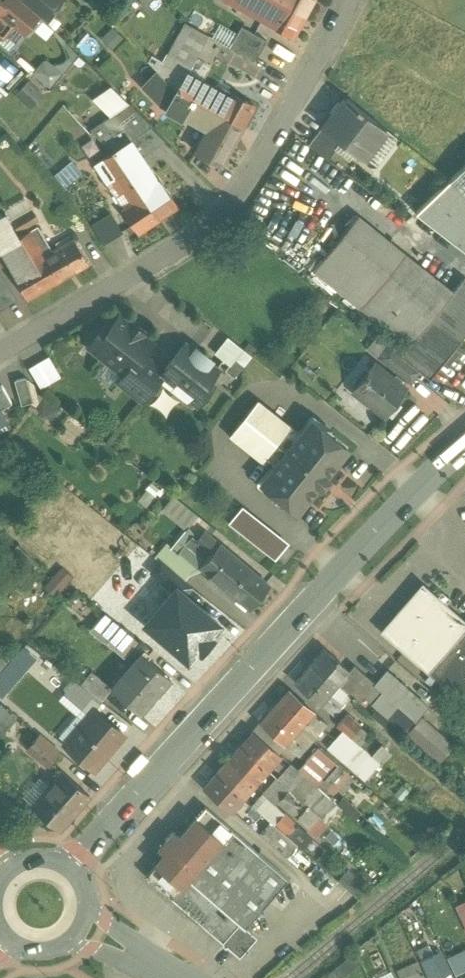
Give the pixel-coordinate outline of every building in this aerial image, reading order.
[(3,3),(14,13),(9,19),(25,32),(26,33),(39,16),(20,0),(6,0),(3,3)] [(39,16),(44,21),(57,6),(49,0),(20,0),(39,16)] [(277,0),(232,0),(263,17),(262,19),(294,37),(306,16),(277,0)] [(306,16),(315,0),(277,0),(306,16)] [(9,19),(14,13),(3,3),(0,1),(0,29),(9,19)] [(0,29),(0,44),(9,52),(25,32),(9,19),(0,29)] [(208,36),(185,23),(167,55),(191,68),(208,36)] [(267,41),(242,26),(230,46),(255,60),(267,41)] [(9,52),(0,44),(0,63),(9,52)] [(34,72),(51,87),(65,71),(48,56),(34,72)] [(255,107),(228,92),(227,95),(187,73),(178,88),(176,87),(175,90),(176,91),(191,99),(243,128),(255,107)] [(31,78),(17,94),(32,108),(47,92),(31,78)] [(191,99),(176,91),(168,106),(183,115),(191,99)] [(387,130),(345,98),(323,127),(342,142),(364,159),(387,130)] [(243,128),(191,99),(183,115),(208,128),(195,152),(222,166),(243,128)] [(152,126),(129,103),(109,117),(131,140),(152,126)] [(342,142),(323,127),(309,145),(328,160),(342,142)] [(158,178),(157,179),(131,140),(116,151),(115,150),(112,152),(113,153),(125,172),(158,221),(178,208),(158,178)] [(113,153),(95,165),(108,185),(112,182),(111,181),(125,172),(113,153)] [(451,178),(464,194),(464,165),(451,178)] [(158,221),(125,172),(111,181),(112,182),(108,185),(123,208),(122,209),(138,234),(158,221)] [(415,213),(456,245),(464,237),(464,194),(451,178),(415,213)] [(32,210),(12,222),(18,233),(38,221),(32,210)] [(113,211),(94,224),(107,244),(127,231),(113,211)] [(20,238),(5,214),(0,217),(0,249),(1,249),(20,238)] [(453,292),(358,216),(314,272),(361,309),(409,347),(453,292)] [(74,239),(52,252),(38,226),(20,238),(49,287),(89,265),(74,239)] [(456,245),(464,252),(464,237),(456,245)] [(20,238),(1,249),(15,273),(13,274),(28,300),(49,287),(20,238)] [(409,347),(401,356),(420,371),(430,379),(464,336),(464,278),(464,277),(453,292),(409,347)] [(0,284),(0,311),(17,300),(5,281),(0,284)] [(142,336),(129,325),(128,326),(119,318),(113,326),(108,322),(89,346),(125,375),(127,376),(143,356),(152,344),(142,337),(142,336)] [(195,352),(185,344),(163,372),(157,380),(158,381),(188,404),(191,400),(198,405),(214,385),(209,382),(218,370),(209,362),(195,351),(195,352)] [(401,356),(388,346),(380,358),(411,382),(420,371),(401,356)] [(42,387),(63,376),(53,355),(31,366),(42,387)] [(143,356),(127,376),(125,375),(119,382),(142,401),(158,381),(157,380),(163,372),(143,356)] [(235,358),(225,371),(234,378),(244,366),(235,358)] [(393,379),(374,365),(354,390),(386,415),(387,413),(392,416),(401,405),(396,401),(405,390),(405,389),(408,385),(396,375),(393,379)] [(33,402),(26,377),(15,381),(22,406),(33,402)] [(12,401),(2,385),(0,386),(0,408),(12,401)] [(302,435),(258,400),(230,436),(273,471),(302,435)] [(273,471),(263,484),(297,512),(318,485),(320,487),(323,487),(328,480),(328,477),(326,475),(347,449),(312,422),(302,435),(273,471)] [(176,495),(164,510),(187,529),(199,514),(176,495)] [(241,506),(228,523),(275,560),(288,543),(241,506)] [(220,544),(198,526),(192,534),(198,538),(195,542),(210,555),(220,544)] [(271,587),(220,544),(210,555),(200,567),(211,576),(210,577),(219,584),(220,583),(251,609),(271,587)] [(169,545),(163,545),(154,557),(184,582),(196,568),(169,545)] [(63,568),(48,588),(59,595),(74,575),(63,568)] [(446,605),(451,600),(450,599),(449,600),(440,596),(438,598),(423,584),(381,632),(428,672),(464,704),(464,622),(446,605)] [(196,607),(175,590),(146,624),(188,660),(219,624),(197,606),(196,607)] [(137,642),(105,614),(90,630),(102,641),(107,642),(124,657),(137,642)] [(336,660),(324,650),(310,666),(311,666),(336,688),(339,685),(353,697),(352,698),(355,701),(356,700),(360,703),(364,697),(374,686),(373,685),(375,683),(355,666),(349,672),(339,662),(340,661),(337,659),(336,660)] [(8,660),(0,652),(0,669),(8,660)] [(142,654),(111,689),(112,689),(132,707),(132,708),(141,715),(172,680),(142,654)] [(336,688),(311,666),(297,682),(335,716),(341,708),(340,707),(343,702),(332,692),(336,688)] [(429,707),(386,670),(375,683),(373,685),(374,686),(364,697),(371,703),(381,692),(413,719),(416,722),(429,707)] [(111,689),(92,673),(81,685),(97,697),(102,701),(112,689),(111,689)] [(81,685),(75,681),(64,694),(84,712),(97,697),(81,685)] [(327,724),(289,691),(275,707),(300,729),(303,725),(315,735),(319,731),(320,732),(327,724)] [(413,719),(381,692),(371,703),(371,704),(378,710),(373,715),(398,736),(401,732),(407,737),(408,735),(411,732),(405,728),(413,719)] [(0,707),(0,731),(3,734),(18,720),(3,704),(0,707)] [(300,729),(275,707),(261,722),(299,756),(306,748),(304,747),(308,743),(296,733),(300,729)] [(124,735),(95,710),(85,722),(88,724),(69,746),(66,744),(65,745),(94,770),(124,735)] [(369,735),(347,714),(337,725),(344,731),(343,731),(359,745),(369,735)] [(452,747),(421,720),(411,732),(408,735),(438,762),(452,747)] [(282,756),(253,731),(240,746),(269,771),(282,756)] [(343,731),(328,748),(350,767),(364,750),(359,746),(359,745),(343,731)] [(60,752),(40,735),(28,749),(48,766),(60,752)] [(240,746),(228,760),(257,785),(269,771),(240,746)] [(338,765),(318,748),(298,770),(303,774),(318,788),(338,765)] [(382,770),(369,757),(359,768),(372,781),(382,770)] [(257,785),(228,760),(216,774),(245,799),(257,785)] [(291,764),(277,778),(296,796),(303,787),(296,782),(303,774),(298,770),(291,764)] [(88,793),(62,770),(31,805),(58,828),(88,793)] [(245,799),(216,774),(203,788),(232,813),(245,799)] [(277,778),(266,791),(316,836),(328,824),(296,796),(277,778)] [(312,839),(263,794),(255,803),(259,807),(257,809),(271,822),(272,821),(303,849),(312,839)] [(238,835),(206,807),(180,837),(174,832),(158,850),(164,855),(146,876),(223,943),(235,929),(240,933),(244,928),(244,927),(245,926),(246,927),(287,879),(288,879),(288,878),(256,850),(238,835)] [(298,845),(271,822),(261,834),(287,857),(298,845)] [(264,841),(246,825),(238,835),(256,850),(264,841)] [(244,928),(240,933),(235,929),(223,943),(240,958),(258,937),(246,927),(245,926),(244,927),(244,928)] [(457,975),(464,971),(464,950),(449,956),(457,975)] [(423,961),(431,977),(441,977),(450,973),(441,952),(423,961)]
